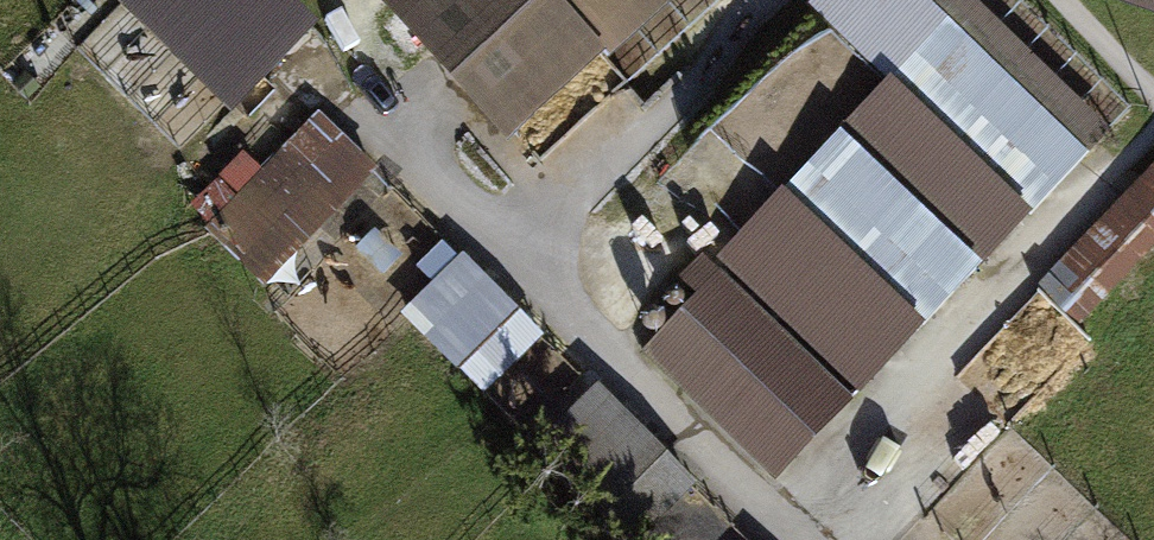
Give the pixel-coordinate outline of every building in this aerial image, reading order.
[(241,98),(318,12),(305,0),(132,0),(241,98)] [(380,7),(502,141),(657,0),(388,0),(380,7)] [(625,352),(756,481),(1115,119),(989,0),(808,0),(806,2),(883,76),(625,352)] [(383,175),(316,108),(202,222),(269,288),(383,175)] [(1086,322),(1153,258),(1153,172),(1043,277),(1086,322)] [(551,340),(458,257),(407,313),(500,396),(551,340)] [(695,478),(594,383),(536,445),(637,539),(695,478)]
